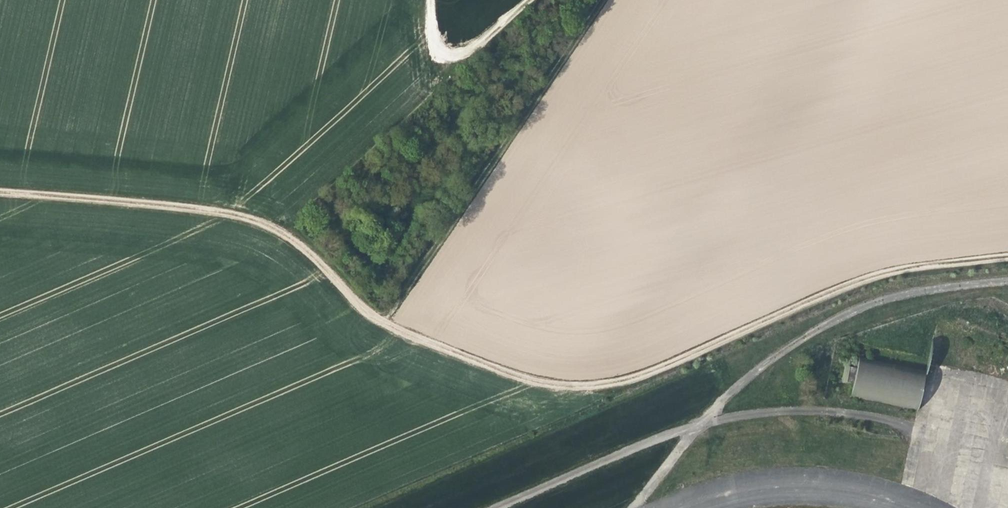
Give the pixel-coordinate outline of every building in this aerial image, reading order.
[(918,412),(927,371),(862,356),(852,397),(918,412)]
